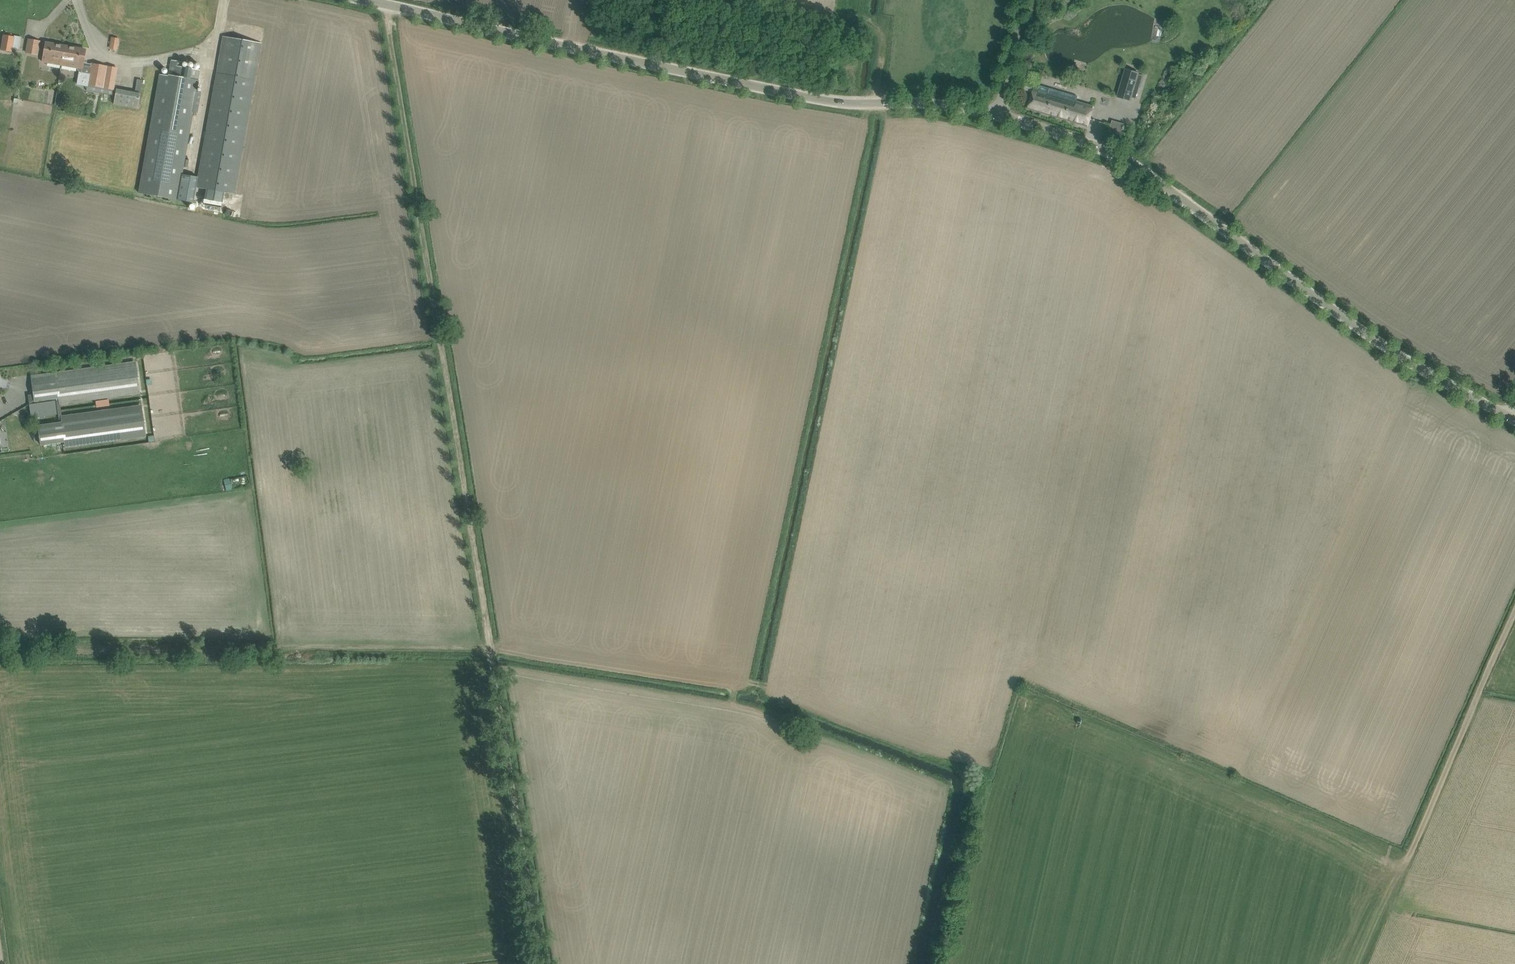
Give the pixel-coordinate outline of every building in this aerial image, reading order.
[(15,37),(3,34),(0,49),(0,50),(12,52),(15,37)] [(117,50),(119,39),(111,37),(109,49),(117,50)] [(222,37),(196,187),(235,194),(261,44),(222,37)] [(37,54),(38,51),(39,41),(29,39),(26,52),(37,54)] [(61,65),(65,46),(46,43),(44,55),(43,62),(61,65)] [(85,50),(66,46),(65,46),(61,65),(77,68),(79,72),(77,85),(88,87),(86,91),(113,95),(114,89),(117,68),(91,64),(91,67),(83,65),(83,62),(84,59),(85,50)] [(160,74),(140,194),(175,200),(178,185),(180,170),(190,115),(195,116),(199,95),(194,95),(198,70),(182,67),(183,62),(171,60),(170,65),(169,75),(160,74)] [(1138,74),(1139,73),(1138,73),(1136,80),(1124,76),(1118,97),(1131,101),(1135,86),(1141,88),(1144,76),(1138,74)] [(140,93),(141,88),(142,80),(137,79),(135,92),(116,88),(113,104),(137,109),(140,93)] [(1078,96),(1040,85),(1039,90),(1034,89),(1028,109),(1075,122),(1075,121),(1078,122),(1078,123),(1088,126),(1094,106),(1076,101),(1078,96)] [(1112,120),(1109,133),(1123,136),(1126,123),(1112,120)] [(188,193),(185,207),(222,213),(224,199),(198,195),(188,193)] [(35,401),(45,400),(58,398),(59,404),(141,394),(136,361),(54,372),(56,379),(32,382),(35,401)] [(64,441),(65,447),(146,436),(142,404),(61,415),(62,421),(38,424),(41,444),(64,441)]
